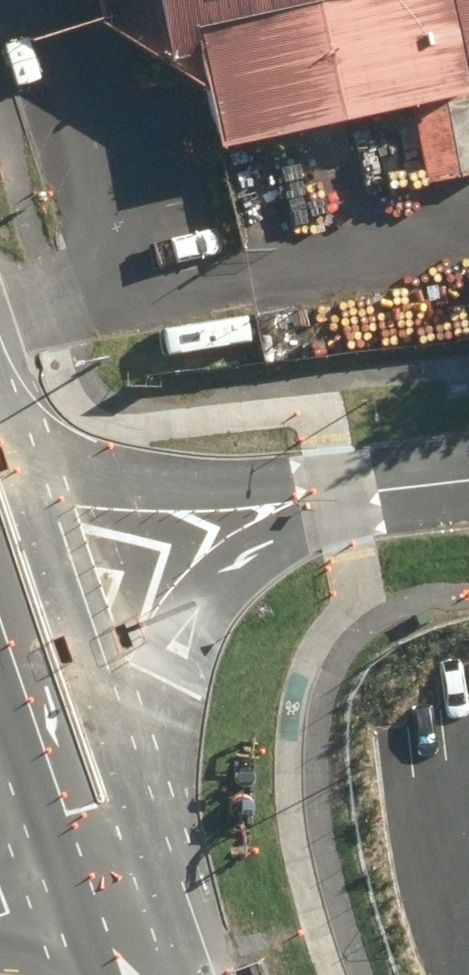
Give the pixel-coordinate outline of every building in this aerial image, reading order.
[(220,148),(468,96),(468,0),(96,0),(101,26),(209,96),(220,148)]
